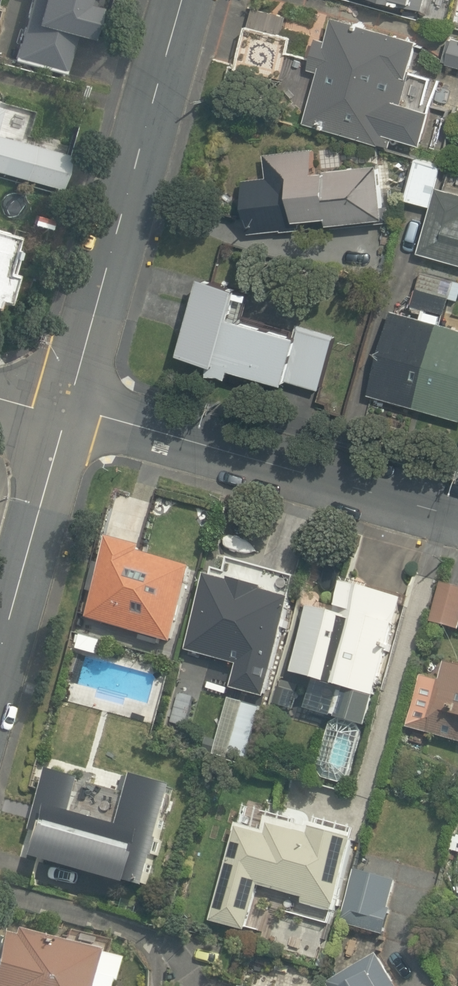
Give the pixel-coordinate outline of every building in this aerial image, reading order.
[(70,21),(76,0),(3,0),(3,2),(70,21)] [(236,64),(279,77),(291,34),(281,31),(286,14),(254,5),(236,64)] [(305,118),(392,142),(421,37),(334,13),(328,37),(317,33),(308,65),(318,68),(305,118)] [(31,68),(89,83),(100,44),(87,41),(93,21),(75,16),(74,22),(65,20),(62,34),(59,33),(56,44),(48,41),(47,46),(38,43),(31,68)] [(457,66),(457,38),(457,37),(456,40),(452,39),(446,60),(450,61),(449,64),(457,66)] [(244,177),(250,232),(391,217),(389,198),(383,198),(379,161),(315,168),(313,145),(263,150),(266,175),(244,177)] [(435,181),(440,160),(416,154),(406,194),(431,200),(418,248),(457,259),(457,187),(435,181)] [(11,234),(0,231),(0,297),(4,298),(10,273),(1,271),(11,234)] [(448,313),(453,297),(457,298),(457,281),(425,271),(416,304),(448,313)] [(234,362),(323,385),(337,331),(303,322),(300,331),(233,313),(241,284),(202,274),(181,351),(215,360),(213,368),(231,373),(234,362)] [(457,418),(457,326),(442,322),(443,315),(428,310),(426,318),(395,309),(372,394),(457,418)] [(149,641),(160,644),(162,639),(176,643),(197,568),(146,554),(147,548),(113,539),(102,577),(96,576),(92,592),(97,593),(90,619),(151,636),(149,641)] [(236,681),(269,690),(273,674),(276,674),(296,599),(293,598),(299,577),(232,559),(228,572),(216,568),(213,577),(210,576),(190,651),(240,665),(236,681)] [(457,629),(457,587),(444,583),(434,622),(457,629)] [(338,615),(312,608),(285,707),(297,710),(298,707),(368,726),(388,652),(392,653),(406,600),(346,584),(338,615)] [(457,741),(457,665),(449,662),(443,681),(423,676),(409,728),(457,741)] [(230,755),(250,760),(264,707),(244,701),(238,726),(224,723),(218,744),(232,748),(230,755)] [(325,778),(341,782),(351,777),(364,732),(358,724),(344,721),(333,723),(320,768),(325,778)] [(160,858),(180,786),(137,775),(124,826),(75,813),(85,778),(51,769),(34,833),(44,836),(38,860),(133,886),(134,883),(150,887),(158,858),(160,858)] [(264,831),(239,824),(212,921),(248,931),(261,886),(305,899),(304,904),(335,913),(336,911),(338,911),(358,836),(312,823),(311,828),(268,816),(264,831)] [(356,869),(340,922),(385,936),(394,907),(390,906),(397,880),(356,869)] [(102,983),(105,984),(112,959),(92,953),(93,951),(13,928),(11,936),(0,933),(0,985),(101,985),(102,983)] [(379,955),(329,985),(330,985),(398,985),(379,955)]
